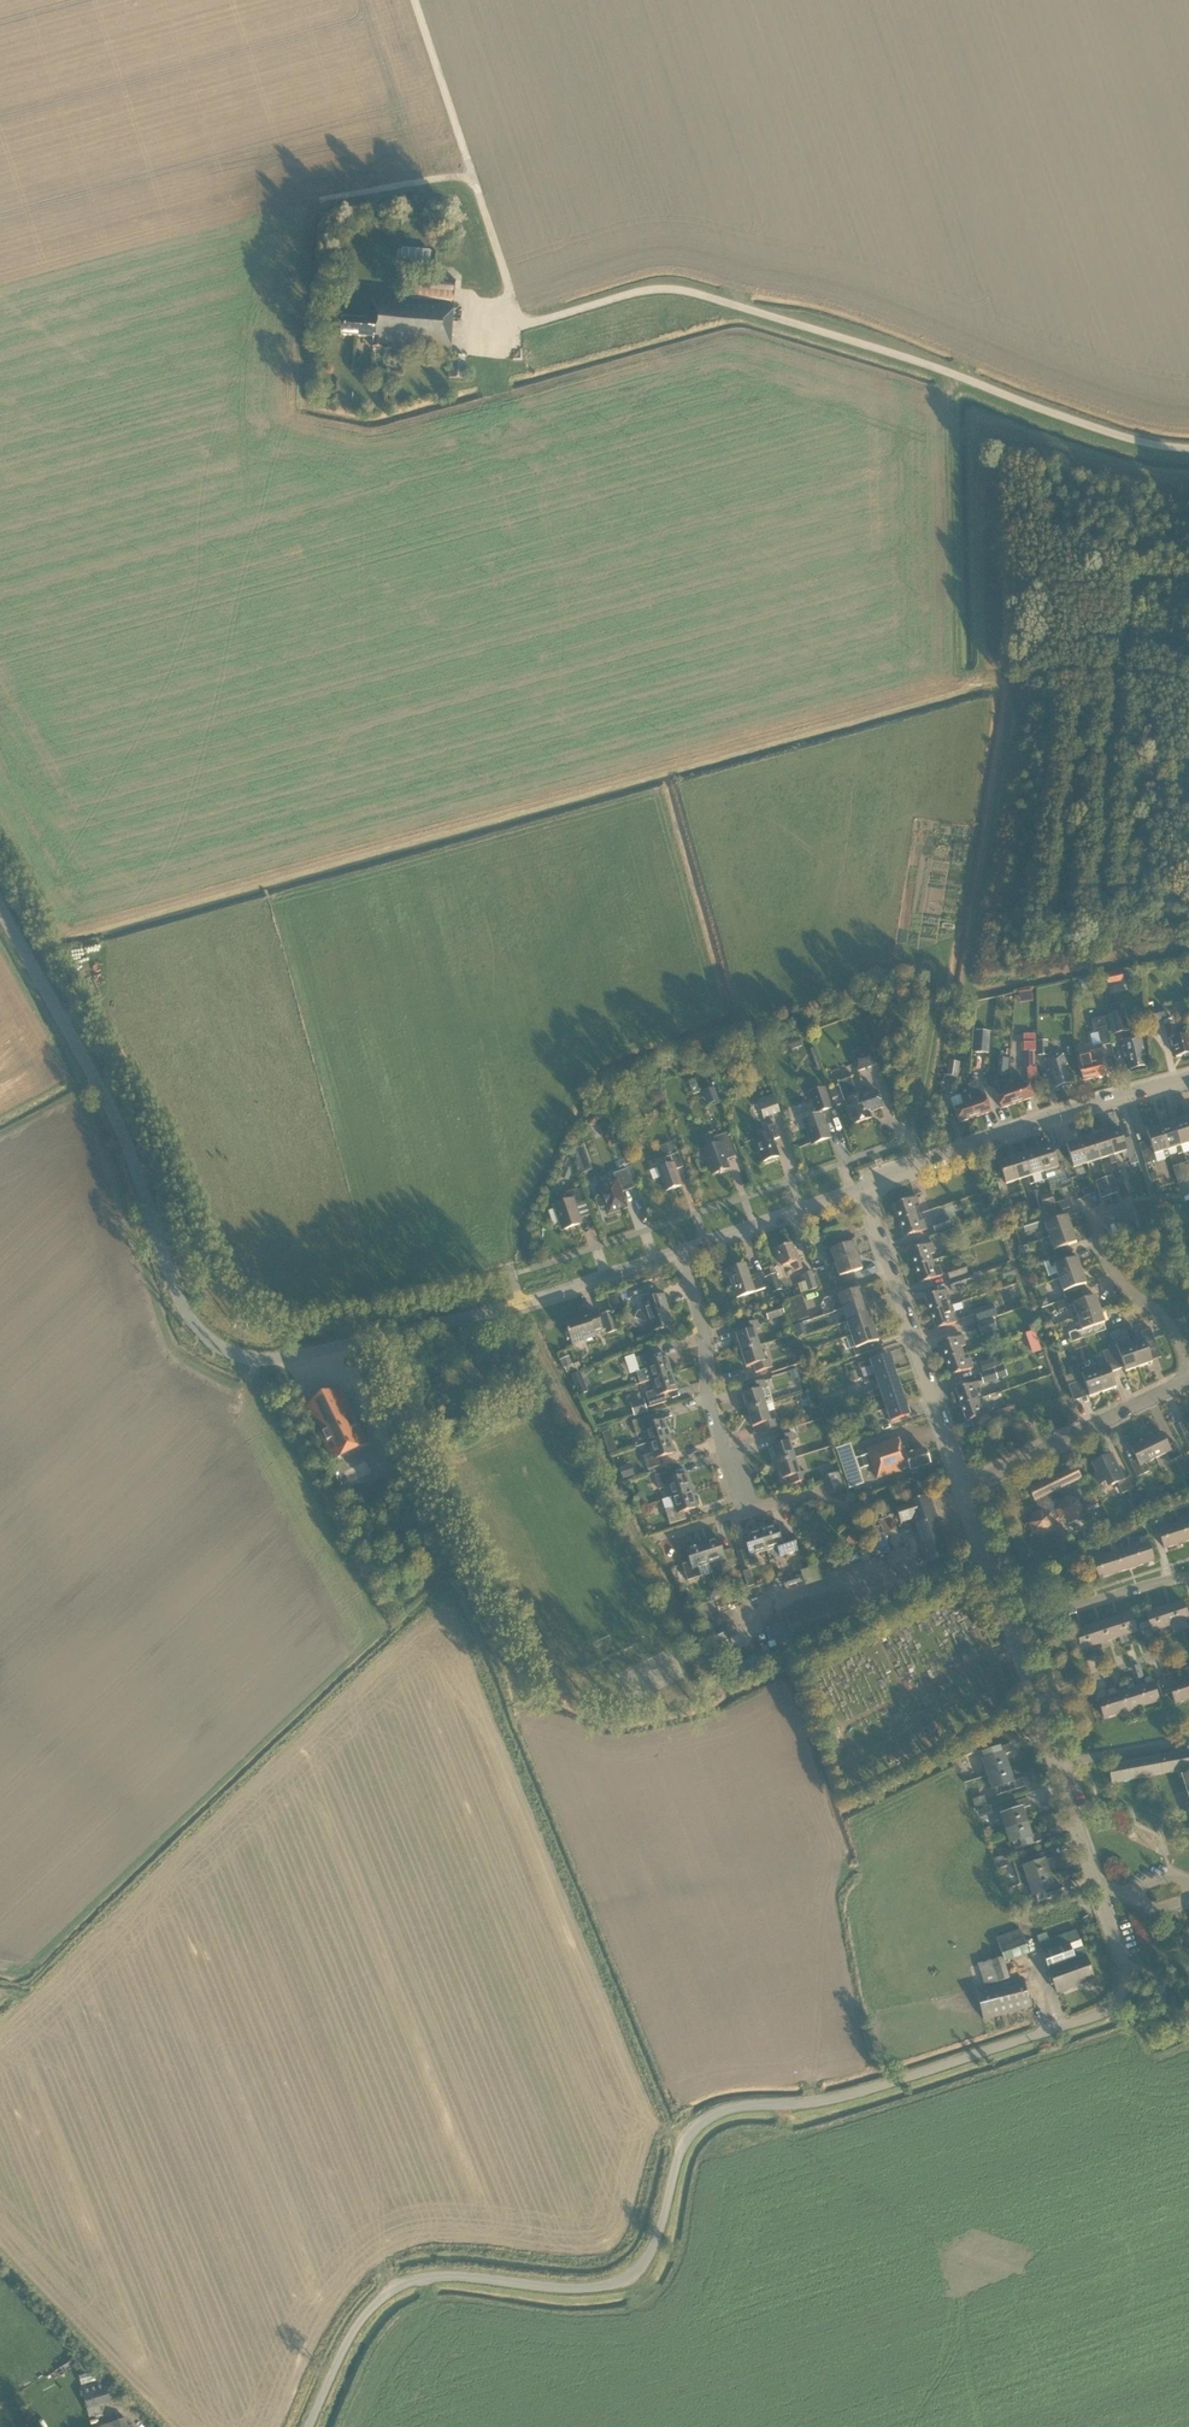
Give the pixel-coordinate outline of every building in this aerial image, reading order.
[(429,266),(431,251),(402,248),(401,263),(429,266)] [(406,299),(455,303),(457,280),(408,276),(406,299)] [(454,305),(405,301),(372,298),(371,309),(369,309),(368,321),(342,319),(340,336),(373,339),(372,348),(374,348),(374,350),(380,351),(380,349),(451,355),(454,305)] [(447,378),(465,380),(466,363),(449,362),(447,378)] [(967,879),(967,870),(956,870),(956,879),(967,879)] [(946,928),(954,930),(962,906),(953,903),(950,911),(952,912),(946,928)] [(1105,973),(1108,985),(1124,981),(1121,969),(1105,973)] [(1081,981),(1082,989),(1092,988),(1091,980),(1081,981)] [(1146,1011),(1149,1024),(1166,1019),(1163,1007),(1146,1011)] [(1129,1032),(1124,1012),(1107,1016),(1112,1036),(1121,1033),(1129,1032)] [(1099,1032),(1108,1030),(1107,1017),(1092,1020),(1094,1033),(1099,1032)] [(1176,1057),(1188,1054),(1188,1041),(1188,1034),(1178,1037),(1173,1018),(1164,1021),(1168,1039),(1172,1039),(1172,1041),(1170,1041),(1172,1047),(1174,1046),(1176,1057)] [(1108,1030),(1099,1032),(1102,1046),(1111,1044),(1108,1030)] [(991,1032),(975,1031),(973,1053),(989,1054),(991,1032)] [(1128,1056),(1131,1069),(1145,1066),(1142,1056),(1145,1055),(1140,1035),(1130,1038),(1129,1032),(1121,1033),(1122,1040),(1121,1040),(1123,1048),(1125,1057),(1128,1056)] [(781,1043),(784,1052),(802,1046),(799,1037),(781,1043)] [(1049,1055),(1049,1040),(1037,1041),(1037,1055),(1049,1055)] [(1024,1051),(1035,1051),(1036,1051),(1036,1043),(1024,1043),(1024,1044),(1024,1051)] [(877,1065),(871,1048),(852,1054),(858,1072),(877,1065)] [(1105,1058),(1102,1049),(1088,1052),(1089,1055),(1077,1058),(1081,1074),(1083,1081),(1105,1075),(1101,1059),(1105,1058)] [(1028,1068),(1035,1068),(1035,1051),(1024,1051),(1024,1068),(1028,1069),(1028,1068)] [(1067,1065),(1064,1054),(1045,1060),(1048,1071),(1050,1071),(1052,1078),(1053,1078),(1057,1088),(1070,1083),(1067,1073),(1068,1073),(1066,1065),(1067,1065)] [(818,1057),(814,1058),(818,1071),(822,1070),(818,1057)] [(960,1062),(949,1060),(947,1075),(958,1077),(960,1062)] [(1009,1079),(1017,1103),(1033,1097),(1028,1083),(1018,1086),(1015,1077),(1009,1079)] [(857,1096),(851,1078),(838,1082),(853,1124),(872,1118),(869,1112),(883,1107),(877,1090),(863,1095),(863,1094),(857,1096)] [(1001,1108),(1017,1103),(1009,1079),(1003,1081),(1006,1090),(1000,1092),(996,1094),(1001,1108)] [(1003,1081),(997,1083),(1000,1092),(1006,1090),(1003,1081)] [(967,1093),(975,1117),(991,1112),(986,1097),(984,1098),(979,1083),(970,1086),(971,1092),(967,1093)] [(835,1087),(829,1089),(832,1099),(838,1097),(835,1087)] [(720,1101),(715,1088),(703,1092),(707,1105),(720,1101)] [(833,1109),(826,1088),(810,1093),(817,1114),(833,1109)] [(959,1123),(975,1117),(967,1093),(961,1095),(964,1105),(954,1108),(959,1123)] [(780,1112),(773,1094),(758,1099),(764,1118),(780,1112)] [(961,1095),(950,1099),(953,1108),(954,1108),(964,1105),(961,1095)] [(804,1120),(812,1144),(830,1138),(821,1114),(804,1120)] [(594,1115),(590,1117),(589,1121),(590,1125),(594,1126),(598,1125),(599,1121),(598,1117),(594,1115)] [(1187,1119),(1173,1123),(1181,1146),(1188,1143),(1188,1127),(1187,1119)] [(1183,1153),(1181,1146),(1173,1123),(1160,1127),(1168,1150),(1176,1148),(1178,1154),(1183,1153)] [(755,1139),(763,1162),(779,1156),(773,1140),(780,1138),(775,1124),(768,1126),(771,1133),(755,1139)] [(1168,1150),(1160,1127),(1147,1132),(1150,1140),(1139,1144),(1145,1164),(1157,1160),(1155,1154),(1163,1152),(1165,1158),(1169,1156),(1168,1150)] [(1123,1140),(1119,1128),(1106,1133),(1113,1156),(1114,1155),(1122,1153),(1124,1160),(1129,1158),(1131,1165),(1138,1162),(1130,1138),(1123,1140)] [(733,1149),(727,1133),(713,1138),(715,1145),(702,1149),(706,1159),(707,1158),(712,1175),(730,1169),(724,1152),(733,1149)] [(1113,1156),(1106,1133),(1093,1137),(1100,1160),(1109,1157),(1111,1164),(1116,1163),(1114,1155),(1113,1156)] [(1088,1164),(1100,1160),(1093,1137),(1080,1141),(1087,1164),(1088,1164)] [(1087,1164),(1080,1141),(1066,1145),(1067,1147),(1060,1149),(1069,1176),(1076,1174),(1074,1168),(1083,1165),(1085,1172),(1090,1171),(1088,1164),(1087,1164)] [(663,1156),(676,1152),(672,1142),(660,1146),(663,1156)] [(1045,1172),(1047,1180),(1056,1177),(1059,1189),(1072,1185),(1069,1176),(1060,1149),(1053,1151),(1051,1145),(1038,1149),(1045,1172)] [(584,1146),(573,1150),(576,1158),(587,1154),(584,1146)] [(1025,1153),(1032,1176),(1041,1173),(1043,1181),(1047,1180),(1045,1172),(1038,1149),(1025,1153)] [(683,1167),(678,1153),(665,1158),(667,1166),(658,1169),(666,1191),(681,1186),(676,1170),(683,1167)] [(1034,1183),(1032,1176),(1025,1153),(1012,1157),(1019,1180),(1028,1177),(1030,1184),(1034,1183)] [(1006,1184),(1019,1180),(1012,1157),(998,1161),(1004,1178),(997,1181),(1002,1197),(1009,1195),(1006,1184)] [(1188,1180),(1188,1173),(1186,1162),(1172,1167),(1178,1184),(1188,1180)] [(562,1174),(571,1177),(573,1170),(564,1167),(562,1174)] [(602,1195),(598,1197),(596,1200),(598,1206),(602,1208),(606,1206),(609,1215),(627,1208),(620,1188),(632,1183),(628,1170),(615,1174),(617,1180),(598,1186),(602,1195)] [(1110,1195),(1118,1193),(1112,1176),(1105,1179),(1110,1195)] [(1103,1198),(1110,1195),(1105,1179),(1098,1181),(1103,1198)] [(1082,1190),(1085,1196),(1095,1193),(1093,1186),(1082,1190)] [(582,1203),(577,1189),(564,1193),(567,1202),(554,1206),(562,1230),(582,1223),(575,1205),(582,1203)] [(1036,1210),(1043,1208),(1037,1191),(1030,1194),(1036,1210)] [(1050,1206),(1053,1214),(1058,1212),(1055,1204),(1052,1193),(1040,1198),(1043,1208),(1050,1206)] [(900,1220),(917,1215),(915,1208),(920,1207),(916,1197),(894,1204),(900,1220)] [(1067,1200),(1055,1204),(1058,1212),(1070,1208),(1067,1200)] [(917,1215),(900,1220),(905,1237),(927,1229),(924,1219),(919,1221),(917,1215)] [(1043,1240),(1049,1237),(1072,1229),(1067,1216),(1045,1224),(1048,1233),(1041,1235),(1043,1240)] [(948,1217),(931,1223),(935,1232),(951,1227),(948,1217)] [(1022,1224),(1025,1231),(1041,1226),(1038,1218),(1022,1224)] [(1046,1253),(1048,1261),(1071,1252),(1068,1245),(1077,1243),(1072,1229),(1049,1237),(1054,1250),(1046,1253)] [(826,1241),(823,1233),(807,1239),(805,1243),(806,1247),(826,1241)] [(845,1245),(842,1238),(825,1243),(828,1251),(831,1251),(834,1259),(825,1262),(826,1266),(835,1263),(858,1256),(853,1242),(845,1245)] [(915,1267),(932,1261),(930,1254),(941,1251),(938,1241),(910,1250),(915,1267)] [(796,1258),(792,1244),(777,1249),(783,1266),(794,1263),(796,1271),(803,1269),(799,1257),(796,1258)] [(1029,1254),(1027,1246),(1019,1249),(1021,1257),(1029,1254)] [(1051,1276),(1053,1281),(1059,1279),(1082,1271),(1077,1258),(1073,1259),(1071,1252),(1048,1261),(1051,1267),(1054,1266),(1057,1274),(1051,1276)] [(840,1285),(857,1279),(854,1272),(862,1269),(858,1256),(835,1263),(840,1276),(837,1277),(840,1285)] [(932,1261),(915,1267),(921,1283),(942,1276),(939,1266),(935,1267),(932,1261)] [(763,1273),(751,1277),(746,1263),(727,1269),(737,1298),(768,1287),(763,1273)] [(947,1269),(950,1279),(968,1274),(965,1264),(947,1269)] [(1066,1299),(1082,1293),(1080,1286),(1086,1284),(1082,1271),(1059,1279),(1066,1299)] [(812,1272),(802,1275),(805,1282),(808,1291),(818,1288),(812,1272)] [(974,1273),(950,1281),(949,1282),(953,1294),(963,1291),(962,1287),(977,1282),(974,1273)] [(781,1290),(776,1274),(767,1276),(772,1293),(781,1290)] [(635,1299),(654,1293),(651,1282),(632,1289),(635,1299)] [(834,1312),(843,1309),(865,1301),(861,1288),(838,1296),(841,1303),(832,1306),(834,1312)] [(948,1307),(953,1306),(947,1289),(925,1297),(930,1313),(948,1307)] [(620,1302),(623,1301),(620,1293),(609,1297),(613,1310),(622,1307),(620,1302)] [(1095,1296),(1085,1300),(1082,1293),(1066,1299),(1068,1306),(1073,1305),(1076,1313),(1071,1315),(1073,1319),(1077,1318),(1100,1309),(1095,1296)] [(648,1318),(653,1331),(672,1325),(666,1306),(667,1306),(664,1295),(643,1301),(646,1309),(638,1311),(635,1317),(643,1321),(644,1319),(648,1318)] [(788,1308),(805,1302),(802,1295),(785,1301),(788,1308)] [(838,1325),(870,1314),(865,1301),(843,1309),(845,1318),(836,1321),(838,1325)] [(790,1315),(807,1310),(805,1302),(788,1308),(790,1315)] [(978,1321),(980,1321),(997,1315),(993,1303),(974,1309),(978,1321)] [(765,1311),(769,1321),(785,1315),(782,1305),(765,1311)] [(950,1314),(948,1307),(930,1313),(936,1329),(958,1322),(955,1312),(950,1314)] [(1071,1342),(1106,1330),(1103,1323),(1105,1323),(1100,1309),(1077,1318),(1082,1330),(1076,1332),(1076,1331),(1068,1333),(1071,1342)] [(807,1310),(790,1315),(793,1323),(809,1317),(807,1310)] [(567,1324),(573,1344),(596,1336),(595,1333),(603,1330),(597,1311),(575,1318),(576,1321),(567,1324)] [(617,1331),(611,1312),(602,1315),(608,1334),(617,1331)] [(851,1335),(874,1328),(870,1314),(838,1325),(847,1322),(851,1335)] [(993,1318),(978,1323),(982,1335),(997,1331),(993,1318)] [(741,1351),(760,1345),(755,1330),(760,1328),(757,1321),(741,1326),(743,1333),(736,1335),(741,1351)] [(807,1334),(803,1323),(793,1326),(797,1338),(807,1334)] [(856,1357),(876,1350),(873,1343),(879,1341),(874,1328),(851,1335),(856,1348),(853,1349),(856,1357)] [(1126,1331),(1131,1344),(1139,1367),(1152,1362),(1148,1351),(1158,1348),(1150,1329),(1141,1332),(1144,1340),(1136,1343),(1131,1329),(1126,1331)] [(1035,1331),(1026,1334),(1028,1340),(1037,1337),(1035,1331)] [(946,1359),(963,1353),(961,1347),(966,1345),(962,1335),(940,1343),(946,1359)] [(1139,1367),(1131,1344),(1123,1347),(1121,1341),(1109,1345),(1110,1349),(1117,1370),(1124,1367),(1126,1372),(1139,1367)] [(760,1345),(741,1351),(746,1367),(754,1365),(756,1372),(772,1367),(770,1360),(765,1361),(760,1345)] [(1111,1372),(1117,1370),(1110,1349),(1103,1352),(1107,1365),(1100,1367),(1097,1358),(1092,1360),(1103,1392),(1116,1387),(1111,1372)] [(809,1350),(802,1352),(804,1360),(812,1357),(809,1350)] [(651,1353),(635,1358),(639,1371),(637,1372),(641,1383),(652,1380),(672,1373),(667,1357),(654,1361),(651,1353)] [(963,1353),(946,1359),(951,1375),(973,1368),(970,1358),(965,1360),(963,1353)] [(889,1355),(871,1361),(869,1361),(871,1366),(874,1375),(875,1377),(894,1371),(889,1355)] [(569,1356),(560,1360),(563,1369),(565,1368),(567,1374),(581,1368),(578,1361),(572,1364),(569,1356)] [(980,1363),(982,1371),(996,1367),(993,1359),(980,1363)] [(871,1366),(869,1361),(871,1361),(871,1360),(859,1364),(861,1369),(871,1366)] [(1103,1392),(1092,1360),(1091,1360),(1095,1370),(1087,1372),(1084,1364),(1072,1369),(1078,1385),(1085,1383),(1090,1397),(1103,1392)] [(789,1371),(792,1380),(799,1378),(797,1369),(789,1371)] [(987,1379),(988,1383),(998,1380),(994,1369),(980,1374),(982,1381),(987,1379)] [(571,1375),(580,1395),(589,1391),(580,1371),(571,1375)] [(850,1372),(852,1380),(858,1379),(855,1371),(850,1372)] [(899,1385),(894,1371),(875,1377),(876,1381),(879,1390),(880,1392),(899,1385)] [(650,1407),(667,1401),(664,1394),(678,1389),(672,1373),(652,1380),(655,1390),(646,1393),(650,1407)] [(876,1381),(875,1377),(874,1375),(864,1379),(866,1384),(876,1381)] [(769,1387),(766,1388),(764,1380),(748,1386),(750,1393),(743,1395),(748,1411),(766,1405),(774,1403),(771,1395),(769,1387)] [(961,1405),(979,1399),(976,1393),(981,1392),(978,1382),(956,1389),(961,1405)] [(904,1400),(899,1385),(880,1392),(881,1395),(884,1404),(885,1406),(904,1400)] [(881,1395),(880,1392),(879,1390),(869,1393),(870,1399),(881,1395)] [(342,1393),(340,1394),(309,1410),(333,1459),(366,1443),(342,1393)] [(648,1412),(644,1399),(631,1403),(635,1416),(648,1412)] [(979,1399),(961,1405),(967,1421),(988,1414),(985,1404),(981,1406),(979,1399)] [(909,1416),(904,1400),(885,1406),(886,1409),(890,1423),(909,1416)] [(886,1409),(885,1406),(884,1404),(873,1408),(875,1413),(886,1409)] [(766,1405),(748,1411),(753,1427),(760,1425),(762,1432),(778,1427),(776,1419),(771,1421),(766,1405)] [(994,1412),(996,1419),(1016,1412),(1014,1406),(994,1412)] [(649,1443),(670,1436),(664,1420),(660,1421),(658,1413),(632,1421),(637,1435),(646,1432),(649,1443)] [(1146,1439),(1155,1458),(1166,1453),(1170,1461),(1181,1456),(1175,1442),(1168,1445),(1162,1432),(1146,1439)] [(777,1463),(795,1458),(790,1442),(795,1440),(793,1433),(777,1438),(779,1445),(772,1448),(777,1463)] [(648,1470),(664,1464),(661,1457),(675,1452),(670,1436),(649,1443),(652,1453),(643,1456),(648,1470)] [(904,1447),(902,1448),(899,1439),(868,1449),(878,1478),(904,1469),(910,1467),(911,1470),(930,1463),(925,1449),(907,1455),(904,1447)] [(1145,1463),(1155,1458),(1146,1439),(1131,1447),(1137,1460),(1131,1463),(1137,1477),(1149,1471),(1145,1463)] [(616,1450),(614,1442),(606,1444),(609,1452),(616,1450)] [(851,1447),(850,1444),(837,1448),(851,1488),(864,1483),(852,1446),(851,1447)] [(1124,1479),(1112,1455),(1093,1464),(1097,1473),(1095,1474),(1100,1484),(1108,1480),(1111,1486),(1117,1483),(1122,1494),(1136,1487),(1131,1476),(1124,1479)] [(857,1458),(861,1469),(868,1467),(865,1456),(857,1458)] [(795,1458),(777,1463),(782,1479),(789,1477),(791,1484),(807,1479),(805,1472),(800,1473),(795,1458)] [(635,1475),(631,1464),(620,1468),(623,1479),(635,1475)] [(1081,1478),(1075,1467),(1057,1476),(1056,1476),(1030,1488),(1035,1501),(1040,1498),(1044,1505),(1042,1510),(1033,1514),(1032,1515),(1029,1523),(1029,1525),(1033,1532),(1034,1533),(1042,1536),(1043,1536),(1051,1532),(1052,1531),(1055,1523),(1055,1522),(1054,1521),(1060,1518),(1060,1519),(1061,1520),(1069,1523),(1071,1523),(1078,1519),(1079,1518),(1082,1510),(1082,1509),(1078,1501),(1077,1500),(1069,1497),(1068,1498),(1059,1502),(1054,1500),(1051,1493),(1081,1478)] [(672,1497),(692,1491),(687,1474),(673,1478),(671,1471),(655,1476),(659,1489),(668,1486),(671,1496),(672,1497)] [(825,1476),(830,1493),(844,1488),(839,1472),(825,1476)] [(697,1507),(692,1491),(672,1497),(671,1496),(664,1499),(668,1510),(666,1511),(670,1524),(686,1519),(684,1511),(697,1507)] [(1144,1497),(1148,1506),(1157,1502),(1153,1493),(1144,1497)] [(1128,1501),(1134,1513),(1146,1507),(1140,1495),(1128,1501)] [(948,1554),(929,1496),(907,1503),(907,1504),(896,1507),(899,1517),(901,1523),(907,1521),(912,1519),(926,1562),(948,1554)] [(1186,1514),(1188,1520),(1177,1524),(1183,1543),(1188,1541),(1188,1513),(1186,1514)] [(1161,1528),(1159,1521),(1151,1523),(1153,1531),(1161,1528)] [(1164,1549),(1183,1543),(1177,1524),(1158,1530),(1164,1549)] [(760,1530),(767,1550),(777,1547),(780,1556),(798,1551),(793,1534),(781,1538),(777,1525),(760,1530)] [(756,1554),(767,1550),(760,1530),(744,1535),(748,1549),(740,1551),(745,1567),(759,1563),(756,1554)] [(846,1541),(854,1547),(860,1538),(852,1532),(846,1541)] [(871,1536),(873,1542),(886,1538),(885,1532),(871,1536)] [(1136,1567),(1154,1561),(1146,1536),(1139,1538),(1141,1544),(1130,1548),(1136,1567)] [(702,1543),(709,1563),(719,1560),(722,1569),(736,1565),(731,1549),(723,1551),(719,1538),(702,1543)] [(1136,1567),(1130,1548),(1128,1542),(1121,1544),(1123,1550),(1112,1554),(1118,1573),(1136,1567)] [(683,1564),(688,1580),(712,1573),(709,1563),(702,1543),(686,1548),(690,1562),(683,1564)] [(892,1558),(889,1547),(875,1551),(878,1562),(892,1558)] [(1099,1579),(1118,1573),(1112,1554),(1093,1560),(1099,1579)] [(818,1565),(801,1570),(806,1585),(823,1579),(818,1565)] [(748,1587),(754,1585),(749,1570),(743,1572),(748,1587)] [(706,1589),(709,1600),(719,1597),(716,1586),(706,1589)] [(792,1640),(859,1619),(852,1597),(785,1618),(792,1640)] [(1171,1625),(1188,1619),(1183,1601),(1164,1607),(1171,1625)] [(1152,1632),(1171,1625),(1164,1607),(1146,1613),(1152,1632)] [(1119,1637),(1137,1631),(1131,1613),(1112,1619),(1119,1637)] [(1101,1643),(1119,1637),(1112,1619),(1094,1625),(1101,1643)] [(1082,1650),(1101,1643),(1094,1625),(1076,1631),(1082,1650)] [(1153,1682),(1151,1676),(1144,1679),(1146,1685),(1135,1688),(1141,1707),(1159,1701),(1153,1682)] [(1188,1699),(1188,1683),(1188,1679),(1169,1685),(1175,1704),(1188,1699)] [(1141,1707),(1135,1688),(1133,1682),(1126,1685),(1128,1690),(1117,1694),(1123,1713),(1141,1707)] [(1123,1713),(1117,1694),(1115,1688),(1108,1690),(1110,1696),(1098,1700),(1104,1719),(1123,1713)] [(840,1732),(836,1725),(826,1729),(830,1737),(840,1732)] [(954,1760),(981,1751),(980,1748),(979,1744),(952,1753),(954,1760)] [(988,1775),(1009,1768),(1004,1755),(1012,1752),(1010,1744),(983,1753),(985,1760),(983,1761),(988,1775)] [(1180,1753),(1180,1749),(1171,1751),(1171,1755),(1109,1766),(1112,1783),(1179,1771),(1180,1777),(1183,1777),(1188,1796),(1188,1751),(1180,1753)] [(1009,1768),(988,1775),(993,1789),(995,1789),(997,1796),(1024,1787),(1021,1779),(1013,1782),(1009,1768)] [(972,1800),(975,1809),(988,1805),(985,1796),(972,1800)] [(1006,1829),(1027,1822),(1022,1809),(1030,1806),(1028,1798),(1001,1807),(1003,1814),(1001,1815),(1006,1829)] [(991,1806),(984,1808),(986,1816),(994,1814),(991,1806)] [(1027,1822),(1006,1829),(1011,1843),(1013,1842),(1015,1849),(1042,1841),(1039,1833),(1031,1835),(1027,1822)] [(1028,1881),(1049,1874),(1045,1861),(1053,1858),(1050,1850),(1023,1859),(1026,1866),(1024,1867),(1028,1881)] [(1005,1860),(995,1863),(997,1869),(1007,1866),(1005,1860)] [(1049,1874),(1028,1881),(1033,1895),(1035,1895),(1038,1902),(1064,1893),(1062,1885),(1054,1888),(1049,1874)] [(1029,1897),(1032,1906),(1038,1904),(1035,1895),(1029,1897)] [(1029,1952),(1021,1929),(996,1938),(1004,1961),(1029,1952)] [(1037,1936),(1057,1993),(1094,1979),(1084,1951),(1084,1950),(1077,1930),(1049,1940),(1047,1933),(1037,1936)] [(978,1965),(985,1986),(1009,1978),(1003,1957),(978,1965)] [(1031,2007),(1023,1978),(976,1990),(984,2019),(1031,2007)] [(78,2353),(73,2358),(73,2359),(85,2372),(91,2367),(78,2353)] [(106,2380),(81,2386),(90,2417),(103,2413),(101,2404),(112,2401),(106,2380)] [(102,2426),(129,2426),(126,2418),(102,2425),(102,2426)]
